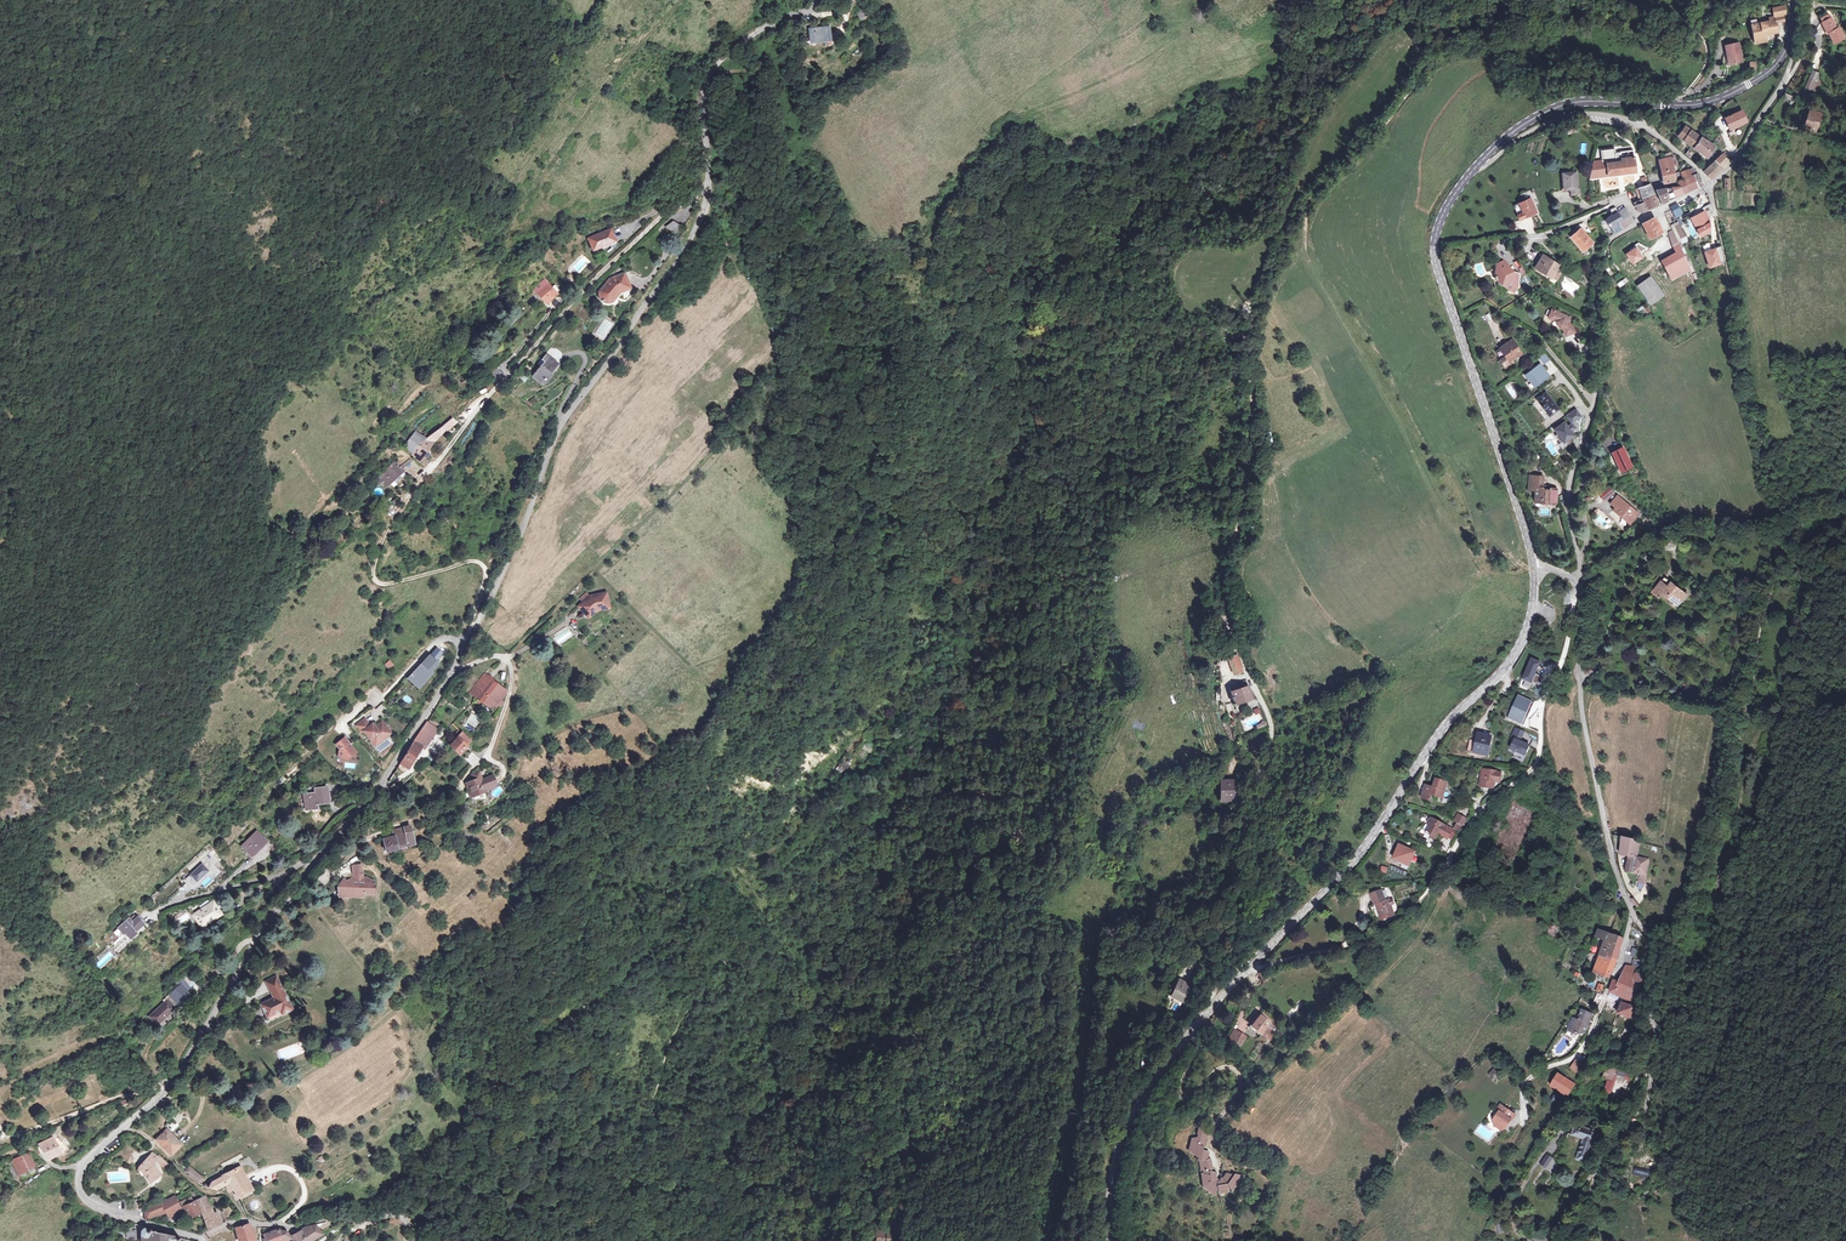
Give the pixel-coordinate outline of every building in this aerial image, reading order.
[(1772,16),(1783,15),(1785,13),(1784,5),(1769,6),(1763,5),(1763,10),(1772,10),(1772,16)] [(865,8),(856,13),(859,18),(868,14),(865,8)] [(1822,19),(1824,23),(1834,18),(1832,14),(1822,19)] [(1783,15),(1772,16),(1769,18),(1769,21),(1756,22),(1750,23),(1753,43),(1766,41),(1766,34),(1772,33),(1776,34),(1777,38),(1784,38),(1786,29),(1783,15)] [(1841,29),(1839,30),(1834,18),(1824,23),(1829,34),(1830,34),(1836,44),(1845,38),(1841,29)] [(829,25),(809,29),(811,42),(831,39),(829,25)] [(1723,44),(1724,53),(1726,53),(1728,63),(1740,62),(1737,42),(1723,44)] [(843,54),(840,58),(846,63),(849,60),(843,54)] [(1803,85),(1807,87),(1811,76),(1807,75),(1803,85)] [(1811,76),(1807,87),(1807,89),(1811,90),(1816,78),(1811,76)] [(1810,130),(1817,116),(1813,114),(1815,111),(1808,107),(1800,121),(1805,124),(1804,127),(1810,130)] [(1740,110),(1724,118),(1729,130),(1746,121),(1740,110)] [(1691,145),(1691,146),(1692,147),(1701,137),(1700,136),(1699,135),(1698,136),(1683,125),(1676,134),(1691,145)] [(1701,137),(1692,147),(1706,158),(1714,146),(1701,137)] [(1613,148),(1599,149),(1600,159),(1614,158),(1613,148)] [(1621,157),(1592,161),(1591,167),(1589,177),(1635,172),(1633,152),(1620,154),(1621,157)] [(1721,154),(1714,160),(1723,168),(1727,164),(1729,162),(1730,161),(1721,154)] [(1675,164),(1672,156),(1662,158),(1658,159),(1660,172),(1663,185),(1671,184),(1671,181),(1675,180),(1673,171),(1672,164),(1675,164)] [(1714,160),(1703,171),(1702,172),(1709,179),(1723,168),(1714,160)] [(1697,174),(1691,168),(1688,170),(1691,175),(1691,176),(1692,175),(1697,186),(1702,184),(1697,174)] [(1680,173),(1683,179),(1688,191),(1697,187),(1697,186),(1692,175),(1691,176),(1691,175),(1687,177),(1684,171),(1680,173)] [(1578,189),(1576,172),(1561,173),(1563,190),(1569,190),(1570,196),(1580,195),(1579,189),(1578,189)] [(1678,185),(1666,187),(1667,199),(1667,200),(1681,193),(1688,191),(1683,179),(1676,182),(1678,185)] [(1642,196),(1642,197),(1653,192),(1649,184),(1649,183),(1638,187),(1637,186),(1636,186),(1637,189),(1639,188),(1641,193),(1642,196)] [(1602,186),(1590,188),(1591,195),(1602,193),(1602,186)] [(1655,188),(1661,202),(1667,199),(1666,187),(1655,188)] [(1643,199),(1648,209),(1658,204),(1654,194),(1653,192),(1642,197),(1643,199)] [(1530,198),(1518,203),(1525,217),(1536,212),(1530,198)] [(1648,209),(1643,199),(1636,202),(1637,204),(1635,205),(1636,209),(1641,212),(1648,209)] [(1671,208),(1675,216),(1680,214),(1679,212),(1680,212),(1677,205),(1671,208)] [(1623,219),(1627,225),(1633,221),(1624,208),(1618,212),(1623,219)] [(1671,210),(1665,213),(1669,224),(1676,222),(1671,210)] [(1614,215),(1618,222),(1623,219),(1618,212),(1614,215)] [(1642,223),(1650,239),(1662,232),(1656,217),(1642,223)] [(1695,217),(1686,221),(1692,238),(1708,231),(1704,219),(1697,222),(1695,217)] [(1618,222),(1621,227),(1622,228),(1627,225),(1623,219),(1618,222)] [(667,226),(674,231),(681,224),(675,221),(667,226)] [(1684,236),(1679,225),(1675,227),(1680,238),(1684,236)] [(1672,228),(1673,231),(1677,240),(1679,239),(1680,238),(1675,227),(1672,228)] [(1570,237),(1580,229),(1579,228),(1569,235),(1570,237)] [(1592,243),(1580,229),(1570,237),(1582,251),(1592,243)] [(1669,233),(1674,246),(1677,245),(1679,244),(1677,240),(1673,231),(1669,233)] [(595,237),(587,240),(593,253),(601,250),(602,250),(615,244),(611,235),(605,238),(603,233),(595,237)] [(1684,236),(1680,238),(1679,239),(1682,245),(1687,242),(1684,236)] [(1677,245),(1674,246),(1672,247),(1676,254),(1662,262),(1667,273),(1668,276),(1675,272),(1673,269),(1686,262),(1681,250),(1677,245)] [(1644,258),(1636,247),(1625,254),(1633,265),(1644,258)] [(1720,263),(1724,261),(1721,247),(1715,249),(1720,263)] [(1684,249),(1682,250),(1690,268),(1692,267),(1684,249)] [(1720,263),(1715,249),(1705,253),(1710,268),(1720,265),(1720,263)] [(1542,255),(1534,265),(1536,266),(1544,256),(1542,255)] [(1544,256),(1536,266),(1551,276),(1555,270),(1558,265),(1554,262),(1551,261),(1544,256)] [(1504,259),(1495,263),(1494,277),(1508,287),(1516,288),(1517,272),(1509,271),(1504,259)] [(1670,280),(1686,272),(1690,270),(1686,262),(1673,269),(1675,272),(1668,276),(1670,280)] [(1555,270),(1551,276),(1555,279),(1559,273),(1555,270)] [(631,289),(625,273),(610,278),(600,290),(599,295),(601,299),(604,302),(609,303),(613,302),(620,293),(631,289)] [(1620,286),(1628,282),(1625,277),(1617,282),(1620,286)] [(1651,277),(1638,286),(1651,305),(1664,296),(1651,277)] [(556,295),(546,284),(538,293),(541,296),(541,298),(547,304),(556,295)] [(1556,320),(1558,326),(1559,326),(1561,325),(1564,334),(1575,330),(1570,317),(1567,318),(1566,315),(1566,314),(1551,307),(1547,316),(1556,320)] [(1520,352),(1511,339),(1500,346),(1505,354),(1499,358),(1504,366),(1512,361),(1511,359),(1520,352)] [(1542,365),(1549,360),(1544,353),(1537,358),(1542,365)] [(546,354),(541,359),(544,362),(540,366),(532,376),(542,384),(551,374),(552,374),(559,365),(546,354)] [(1539,364),(1524,375),(1533,386),(1547,376),(1539,364)] [(489,373),(497,382),(504,376),(496,367),(489,373)] [(551,374),(542,384),(545,386),(554,375),(552,374),(551,374)] [(1546,393),(1538,399),(1551,416),(1559,410),(1546,393)] [(1575,410),(1566,417),(1571,424),(1567,427),(1564,422),(1553,430),(1563,443),(1574,435),(1570,431),(1575,428),(1571,423),(1580,416),(1575,410)] [(453,420),(442,428),(445,432),(452,438),(461,426),(453,420)] [(442,428),(427,440),(432,444),(445,432),(442,428)] [(423,455),(432,444),(427,440),(426,441),(416,433),(405,448),(415,456),(419,461),(424,466),(428,462),(425,459),(426,458),(423,455)] [(1623,448),(1614,452),(1623,471),(1631,467),(1623,448)] [(1619,473),(1623,471),(1614,452),(1611,454),(1619,473)] [(387,466),(373,480),(379,486),(383,482),(388,487),(404,471),(409,472),(414,476),(420,470),(411,460),(401,468),(395,462),(394,464),(391,461),(386,465),(387,466)] [(1541,490),(1541,486),(1541,477),(1527,477),(1528,485),(1531,485),(1531,492),(1535,492),(1535,501),(1541,501),(1541,503),(1556,503),(1556,488),(1549,488),(1549,490),(1544,490),(1541,490)] [(1597,495),(1603,501),(1613,493),(1608,486),(1597,495)] [(393,496),(382,506),(388,514),(389,515),(400,505),(393,496)] [(1638,515),(1617,496),(1612,502),(1616,506),(1614,509),(1631,523),(1638,515)] [(1670,587),(1674,583),(1667,577),(1664,582),(1670,587)] [(1663,599),(1665,596),(1666,594),(1675,601),(1681,606),(1689,595),(1674,583),(1670,587),(1664,582),(1655,592),(1663,599)] [(1596,587),(1596,595),(1606,596),(1607,587),(1596,587)] [(1666,594),(1665,596),(1673,603),(1675,601),(1666,594)] [(584,615),(589,620),(593,617),(595,615),(606,613),(603,597),(588,600),(586,602),(581,606),(575,612),(581,618),(584,615)] [(578,603),(581,606),(586,602),(583,598),(578,603)] [(586,624),(589,620),(584,615),(581,618),(586,624)] [(436,648),(408,678),(418,688),(432,673),(431,670),(437,663),(435,661),(442,653),(436,648)] [(1242,670),(1236,654),(1228,658),(1234,674),(1242,670)] [(1540,662),(1531,659),(1523,679),(1538,685),(1541,677),(1535,675),(1540,662)] [(470,693),(476,697),(479,700),(493,680),(484,673),(470,693)] [(1248,685),(1246,679),(1238,682),(1239,687),(1230,690),(1234,704),(1251,698),(1247,686),(1248,685)] [(479,700),(476,697),(473,701),(477,705),(480,701),(492,710),(495,706),(500,709),(504,703),(499,700),(506,690),(493,680),(479,700)] [(1531,701),(1518,696),(1509,718),(1521,723),(1531,701)] [(1258,707),(1252,710),(1255,715),(1261,712),(1258,707)] [(881,720),(875,716),(870,723),(875,727),(881,720)] [(376,730),(373,727),(371,724),(368,726),(363,719),(354,726),(360,733),(362,732),(369,741),(371,739),(376,745),(390,733),(383,725),(376,730)] [(437,728),(426,721),(414,742),(403,761),(400,766),(407,770),(409,766),(410,766),(419,752),(421,749),(424,750),(437,728)] [(381,722),(373,727),(376,730),(383,725),(381,722)] [(1523,732),(1516,729),(1512,735),(1516,737),(1511,749),(1524,755),(1529,745),(1519,740),(1523,732)] [(461,734),(450,748),(459,755),(470,740),(461,734)] [(1479,747),(1478,752),(1488,754),(1492,736),(1479,734),(1477,747),(1479,747)] [(355,753),(343,738),(334,745),(339,751),(337,752),(337,756),(340,760),(344,761),(355,753)] [(860,739),(848,752),(853,757),(865,744),(860,739)] [(472,767),(480,760),(473,751),(465,758),(472,767)] [(852,758),(846,754),(837,767),(843,772),(852,758)] [(1500,772),(1483,769),(1481,776),(1483,776),(1481,785),(1493,787),(1494,781),(1499,781),(1500,772)] [(474,791),(476,798),(490,793),(489,791),(499,788),(496,778),(485,781),(482,773),(474,775),(477,782),(467,785),(470,792),(474,791)] [(1423,790),(1422,796),(1421,797),(1430,800),(1432,793),(1442,797),(1447,782),(1436,778),(1433,787),(1427,785),(1425,791),(1423,790)] [(1220,800),(1233,800),(1232,780),(1219,780),(1220,800)] [(395,783),(391,787),(396,792),(399,788),(395,783)] [(303,794),(303,809),(317,808),(316,804),(319,804),(319,802),(328,801),(328,787),(315,788),(316,793),(303,794)] [(1466,818),(1461,815),(1457,821),(1457,822),(1459,823),(1462,824),(1466,818)] [(1430,824),(1427,830),(1432,833),(1430,835),(1436,838),(1439,832),(1441,833),(1440,834),(1447,838),(1452,829),(1432,818),(1429,818),(1428,821),(1428,823),(1430,824)] [(398,852),(409,849),(408,845),(414,844),(410,826),(393,830),(394,836),(382,839),(386,851),(397,848),(398,852)] [(266,841),(256,831),(243,844),(253,854),(266,841)] [(1640,839),(1623,835),(1620,853),(1630,856),(1627,870),(1641,873),(1641,875),(1642,875),(1641,881),(1640,881),(1639,886),(1641,886),(1644,886),(1646,885),(1650,858),(1638,854),(1640,839)] [(1400,843),(1393,858),(1408,865),(1415,850),(1400,843)] [(207,849),(187,867),(192,872),(183,880),(190,888),(207,873),(212,878),(219,871),(212,864),(217,860),(207,849)] [(353,865),(354,873),(362,872),(362,865),(353,865)] [(362,872),(354,873),(354,878),(352,878),(349,881),(348,881),(344,878),(343,879),(343,881),(342,881),(338,886),(338,889),(344,890),(344,896),(350,897),(350,894),(355,894),(359,897),(364,896),(364,893),(375,894),(375,882),(367,877),(366,879),(364,878),(363,878),(362,872)] [(1382,887),(1377,889),(1378,891),(1381,890),(1385,901),(1387,900),(1382,887)] [(1381,890),(1378,891),(1370,894),(1371,894),(1374,903),(1374,904),(1375,904),(1378,903),(1382,915),(1392,911),(1389,904),(1388,900),(1387,900),(1385,901),(1381,890)] [(231,893),(223,897),(226,903),(234,898),(231,893)] [(193,916),(197,921),(206,915),(210,920),(217,916),(213,909),(215,907),(212,902),(209,904),(207,901),(200,907),(202,909),(193,916)] [(181,923),(189,917),(186,914),(179,920),(181,923)] [(201,927),(210,920),(206,915),(197,921),(201,927)] [(131,923),(128,921),(128,920),(117,929),(120,933),(123,931),(129,938),(146,922),(142,919),(140,921),(137,918),(137,917),(135,919),(131,923)] [(1599,928),(1597,934),(1608,938),(1602,952),(1610,955),(1618,958),(1620,949),(1624,937),(1606,930),(1606,928),(1603,927),(1602,929),(1599,928)] [(1630,956),(1640,958),(1642,950),(1632,948),(1630,956)] [(1616,964),(1618,958),(1610,955),(1609,958),(1601,955),(1597,963),(1605,966),(1606,963),(1615,966),(1616,964)] [(1610,976),(1615,966),(1606,963),(1605,966),(1597,963),(1597,964),(1595,970),(1610,976)] [(1628,964),(1623,976),(1632,980),(1634,972),(1636,965),(1628,964)] [(1626,998),(1633,999),(1634,996),(1640,983),(1641,983),(1643,974),(1634,972),(1632,980),(1623,976),(1621,982),(1615,979),(1611,991),(1612,992),(1621,996),(1626,998)] [(276,977),(267,982),(272,992),(281,987),(276,977)] [(175,1001),(178,1004),(186,997),(188,1000),(192,996),(188,991),(191,989),(185,981),(178,986),(178,987),(163,1001),(164,1002),(149,1017),(157,1025),(174,1008),(172,1005),(175,1001)] [(1167,1000),(1175,985),(1173,984),(1165,999),(1167,1000)] [(1175,985),(1167,1000),(1179,1006),(1187,991),(1175,985)] [(283,990),(281,987),(272,992),(273,995),(283,990)] [(292,1008),(283,990),(273,995),(275,998),(262,1004),(268,1016),(281,1010),(283,1013),(292,1008)] [(117,1018),(119,1019),(120,1019),(122,1019),(124,1019),(125,1019),(127,1018),(128,1017),(129,1016),(130,1014),(130,1013),(131,1011),(131,1010),(131,1008),(130,1007),(129,1005),(128,1004),(127,1003),(126,1002),(124,1001),(123,1001),(121,1001),(119,1001),(118,1002),(116,1002),(115,1003),(114,1004),(113,1006),(113,1007),(112,1009),(112,1011),(112,1012),(113,1014),(114,1015),(115,1016),(116,1018),(117,1018)] [(1622,1013),(1624,1014),(1629,1016),(1634,1006),(1623,1002),(1619,1012),(1622,1013)] [(1587,1032),(1589,1026),(1586,1024),(1588,1018),(1590,1019),(1592,1013),(1583,1010),(1581,1015),(1582,1016),(1580,1019),(1575,1017),(1572,1027),(1574,1032),(1579,1033),(1580,1030),(1587,1032)] [(1262,1033),(1271,1023),(1271,1022),(1260,1014),(1251,1025),(1262,1034),(1262,1033)] [(1274,1025),(1271,1023),(1262,1033),(1265,1036),(1274,1025)] [(1230,1038),(1239,1044),(1245,1035),(1236,1029),(1230,1038)] [(1576,1058),(1570,1067),(1577,1072),(1583,1063),(1576,1058)] [(1271,1060),(1262,1069),(1267,1074),(1276,1065),(1271,1060)] [(1612,1079),(1616,1069),(1614,1068),(1607,1066),(1604,1076),(1612,1079)] [(1618,1070),(1616,1069),(1612,1079),(1613,1079),(1615,1080),(1612,1089),(1618,1090),(1615,1098),(1620,1100),(1628,1080),(1629,1075),(1631,1070),(1620,1066),(1618,1070)] [(1497,1083),(1504,1075),(1494,1067),(1487,1074),(1497,1083)] [(1575,1083),(1566,1077),(1558,1073),(1551,1083),(1568,1094),(1575,1083)] [(1615,1080),(1613,1079),(1607,1095),(1615,1098),(1618,1090),(1612,1089),(1615,1080)] [(1512,1119),(1516,1113),(1502,1103),(1498,1109),(1500,1110),(1494,1118),(1496,1124),(1504,1130),(1512,1119)] [(1641,1122),(1633,1118),(1629,1127),(1636,1131),(1641,1122)] [(174,1120),(167,1125),(172,1131),(178,1126),(174,1120)] [(1594,1136),(1595,1136),(1597,1131),(1575,1123),(1571,1133),(1571,1134),(1583,1138),(1576,1158),(1585,1161),(1592,1141),(1594,1136)] [(907,1136),(906,1128),(898,1129),(899,1137),(907,1136)] [(1200,1144),(1201,1145),(1203,1136),(1205,1137),(1206,1132),(1201,1128),(1197,1133),(1197,1137),(1191,1138),(1189,1149),(1193,1150),(1193,1153),(1197,1154),(1197,1156),(1198,1156),(1198,1159),(1199,1159),(1206,1157),(1205,1156),(1207,1149),(1200,1148),(1199,1148),(1200,1144)] [(173,1135),(167,1130),(157,1140),(171,1154),(181,1144),(173,1135)] [(60,1149),(51,1136),(40,1144),(50,1157),(60,1149)] [(134,1149),(128,1145),(119,1157),(126,1162),(134,1149)] [(38,1169),(28,1152),(14,1159),(15,1161),(12,1162),(22,1178),(38,1169)] [(164,1168),(168,1164),(159,1155),(158,1156),(152,1152),(139,1166),(139,1171),(142,1170),(151,1182),(160,1175),(152,1164),(156,1161),(164,1168)] [(67,1162),(62,1154),(56,1158),(60,1163),(67,1162)] [(1553,1157),(1547,1154),(1541,1163),(1546,1167),(1553,1157)] [(1207,1157),(1206,1157),(1199,1159),(1200,1162),(1199,1162),(1201,1168),(1203,1168),(1204,1171),(1204,1170),(1209,1170),(1208,1168),(1210,1167),(1209,1161),(1208,1162),(1207,1157)] [(1646,1166),(1638,1161),(1634,1168),(1635,1168),(1633,1172),(1631,1171),(1629,1174),(1625,1181),(1628,1182),(1627,1183),(1629,1184),(1629,1183),(1634,1186),(1638,1180),(1637,1179),(1639,1175),(1649,1181),(1655,1171),(1651,1168),(1651,1167),(1646,1165),(1646,1166)] [(189,1165),(184,1171),(189,1176),(194,1170),(189,1165)] [(225,1186),(231,1195),(234,1194),(237,1198),(253,1189),(242,1168),(218,1180),(215,1182),(213,1184),(210,1188),(217,1190),(225,1186)] [(194,1170),(189,1176),(191,1177),(199,1184),(204,1178),(194,1170)] [(1206,1183),(1212,1179),(1212,1177),(1214,1177),(1213,1171),(1209,1170),(1204,1170),(1206,1177),(1204,1179),(1205,1184),(1206,1183)] [(1222,1177),(1228,1186),(1229,1188),(1230,1189),(1234,1185),(1236,1186),(1239,1182),(1238,1180),(1242,1175),(1234,1173),(1233,1175),(1225,1172),(1222,1177)] [(1216,1181),(1217,1187),(1217,1190),(1217,1192),(1224,1191),(1224,1193),(1227,1193),(1227,1189),(1227,1186),(1228,1186),(1222,1177),(1218,1178),(1219,1180),(1216,1180),(1216,1181)] [(1215,1187),(1217,1187),(1216,1181),(1212,1179),(1206,1183),(1209,1187),(1209,1188),(1214,1193),(1214,1190),(1215,1187)] [(199,1192),(193,1186),(190,1187),(194,1194),(199,1192)] [(178,1203),(175,1196),(161,1204),(166,1212),(168,1215),(180,1208),(178,1203)] [(216,1226),(212,1215),(210,1208),(206,1196),(192,1202),(190,1198),(182,1201),(184,1205),(182,1206),(187,1217),(201,1211),(209,1229),(216,1226)] [(219,1197),(215,1198),(217,1205),(220,1202),(225,1200),(223,1196),(219,1197)] [(146,1218),(166,1212),(161,1204),(160,1201),(144,1210),(146,1218)] [(229,1205),(219,1210),(223,1223),(235,1217),(229,1205)] [(250,1222),(233,1227),(237,1240),(248,1240),(255,1239),(250,1222)] [(894,1228),(880,1228),(880,1223),(876,1223),(876,1227),(874,1227),(874,1240),(887,1240),(892,1240),(893,1237),(894,1228)] [(151,1228),(150,1227),(147,1228),(145,1226),(144,1226),(141,1227),(141,1226),(135,1226),(137,1240),(139,1240),(179,1240),(180,1236),(157,1230),(153,1229),(151,1228)] [(306,1240),(311,1240),(321,1234),(317,1228),(304,1237),(306,1240)] [(292,1240),(291,1238),(288,1234),(278,1229),(264,1234),(267,1240),(290,1240),(292,1240)]
